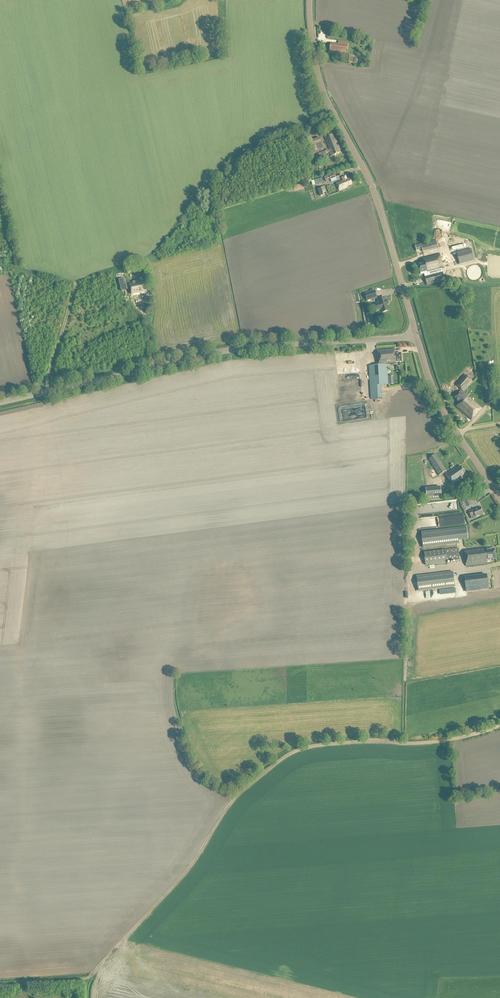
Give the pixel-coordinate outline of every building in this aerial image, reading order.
[(346,53),(347,43),(339,43),(338,45),(331,44),(330,53),(339,54),(340,53),(346,53)] [(354,56),(345,55),(344,63),(357,64),(357,58),(354,58),(354,56)] [(328,151),(328,150),(326,151),(323,153),(323,154),(326,153),(326,154),(329,153),(331,157),(339,154),(338,151),(339,151),(339,149),(339,148),(338,146),(337,146),(336,144),(337,143),(333,133),(324,137),(329,150),(328,151)] [(320,138),(312,141),(316,152),(324,149),(320,138)] [(342,178),(343,181),(336,184),(339,191),(347,188),(347,187),(352,185),(349,179),(347,180),(346,176),(342,178)] [(320,197),(327,195),(324,188),(318,190),(320,197)] [(308,191),(310,200),(316,198),(314,190),(308,191)] [(438,248),(436,240),(415,246),(416,251),(422,250),(423,252),(438,248)] [(459,264),(474,261),(471,249),(456,253),(459,264)] [(445,281),(442,268),(443,268),(440,254),(422,259),(423,263),(418,264),(420,273),(424,272),(426,281),(427,286),(445,281)] [(120,292),(127,290),(126,284),(124,284),(123,279),(118,280),(120,292)] [(129,285),(131,294),(132,297),(134,296),(134,294),(146,291),(145,287),(147,287),(146,283),(146,281),(142,282),(139,282),(138,282),(132,283),(132,284),(131,284),(129,285)] [(367,301),(377,298),(375,291),(365,294),(367,301)] [(387,301),(386,301),(385,298),(377,301),(378,304),(376,305),(378,311),(381,310),(382,313),(389,311),(387,305),(388,305),(387,301)] [(377,352),(378,365),(369,366),(371,399),(382,399),(381,386),(388,385),(387,365),(396,364),(396,363),(402,362),(401,354),(395,354),(395,350),(377,352)] [(463,391),(472,382),(465,375),(456,385),(462,391),(462,390),(463,391)] [(471,420),(482,409),(461,391),(455,399),(459,403),(456,407),(471,420)] [(439,476),(447,471),(436,454),(428,459),(439,476)] [(462,477),(466,475),(461,467),(456,470),(456,469),(454,470),(453,469),(445,475),(452,486),(463,479),(462,477)] [(427,501),(442,499),(441,487),(426,488),(427,501)] [(467,508),(472,505),(469,498),(464,500),(467,508)] [(480,508),(469,513),(471,517),(474,515),(475,517),(483,514),(480,508)] [(423,548),(459,544),(459,541),(468,540),(466,526),(421,532),(423,548)] [(495,549),(485,550),(485,548),(464,550),(466,567),(487,564),(487,560),(496,559),(495,549)] [(458,549),(445,550),(424,553),(425,565),(447,563),(447,562),(460,560),(458,549)] [(455,588),(453,572),(416,576),(418,592),(455,588)] [(465,592),(487,589),(485,575),(463,578),(465,592)]
